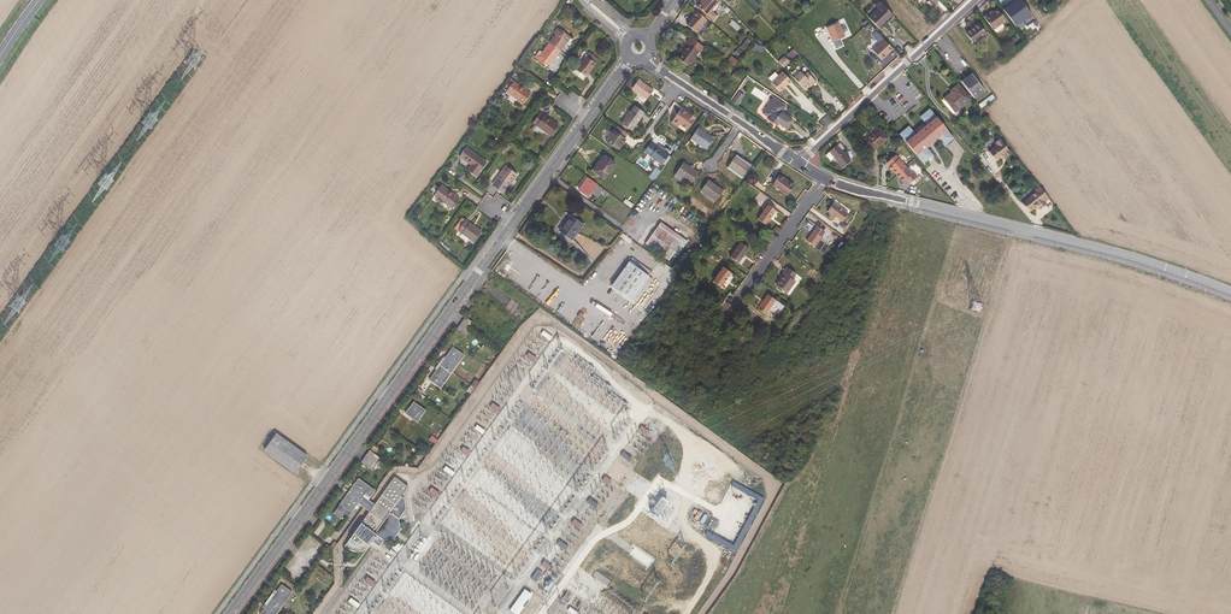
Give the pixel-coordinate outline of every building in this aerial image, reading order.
[(717,3),(714,0),(703,0),(702,1),(697,6),(713,19),(717,15),(712,10),(717,3)] [(1015,26),(1032,14),(1021,0),(1016,0),(1003,10),(1015,26)] [(874,6),(877,9),(883,4),(879,1),(874,6)] [(888,26),(896,18),(883,4),(877,9),(869,17),(880,29),(886,23),(888,26)] [(990,15),(989,13),(984,17),(993,29),(1006,20),(998,9),(993,12),(990,15)] [(707,19),(697,10),(693,15),(694,16),(691,20),(687,24),(697,33),(704,24),(703,23),(707,19)] [(838,21),(826,27),(832,41),(833,41),(836,47),(842,44),(839,38),(844,35),(838,21)] [(979,23),(966,33),(973,43),(986,33),(979,23)] [(1002,23),(994,29),(997,32),(1005,26),(1002,23)] [(549,56),(566,34),(553,24),(550,29),(552,30),(535,53),(538,56),(536,59),(543,63),(545,60),(547,60),(550,57),(549,56)] [(704,47),(689,37),(685,42),(688,44),(677,58),(688,65),(698,51),(700,52),(704,47)] [(892,48),(883,38),(872,49),(881,59),(892,48)] [(743,48),(746,50),(752,42),(749,40),(743,48)] [(588,58),(591,54),(585,49),(572,66),(580,72),(583,69),(584,70),(592,61),(588,58)] [(735,65),(739,60),(732,55),(728,61),(735,65)] [(575,68),(573,72),(583,80),(586,76),(575,68)] [(732,75),(739,80),(741,76),(735,71),(732,75)] [(782,71),(771,82),(780,91),(783,87),(783,85),(786,83),(787,84),(791,80),(782,71)] [(796,74),(814,92),(817,89),(813,85),(816,81),(807,72),(804,75),(800,71),(796,74)] [(972,73),(961,81),(974,98),(984,90),(972,73)] [(793,77),(810,95),(814,92),(796,74),(793,77)] [(646,97),(653,88),(639,77),(632,86),(646,97)] [(525,104),(532,93),(510,78),(502,88),(525,104)] [(951,92),(943,98),(948,104),(946,106),(952,114),(970,99),(957,84),(950,90),(951,92)] [(733,100),(738,103),(744,95),(739,92),(733,100)] [(992,95),(979,104),(981,108),(995,98),(992,95)] [(768,120),(774,124),(776,122),(779,124),(787,129),(793,120),(781,112),(785,106),(772,97),(762,113),(770,118),(768,120)] [(630,108),(623,117),(634,125),(644,111),(634,104),(631,109),(630,108)] [(685,128),(695,116),(690,114),(680,108),(671,120),(677,125),(679,123),(685,128)] [(929,108),(920,116),(926,125),(915,134),(908,126),(899,134),(923,163),(932,155),(926,147),(937,137),(944,146),(953,137),(929,108)] [(546,132),(554,122),(537,109),(532,116),(529,114),(526,118),(546,132)] [(634,125),(623,117),(620,121),(631,128),(634,125)] [(705,144),(713,134),(698,123),(690,133),(705,144)] [(626,131),(617,125),(613,129),(612,128),(608,133),(608,134),(605,137),(617,147),(625,138),(623,135),(626,131)] [(878,127),(863,141),(872,151),(882,142),(885,145),(890,140),(878,127)] [(1011,153),(1000,139),(995,143),(997,145),(988,151),(996,161),(1001,157),(1004,155),(1005,156),(1005,157),(1011,153)] [(661,162),(668,152),(657,144),(656,145),(650,140),(644,149),(650,153),(650,154),(661,162)] [(841,151),(837,145),(830,152),(839,163),(843,167),(850,160),(841,151)] [(473,174),(483,162),(468,151),(462,159),(469,165),(465,169),(473,174)] [(533,156),(538,160),(539,158),(542,155),(537,151),(533,156)] [(743,172),(750,162),(736,151),(729,161),(743,172)] [(602,180),(614,163),(602,154),(590,171),(602,180)] [(911,174),(895,154),(886,162),(889,165),(889,166),(902,182),(905,180),(908,184),(917,176),(913,172),(911,174)] [(688,181),(694,172),(680,162),(673,170),(688,181)] [(503,165),(489,184),(498,190),(506,179),(508,181),(513,173),(503,165)] [(646,176),(652,180),(655,176),(649,172),(646,176)] [(591,182),(580,174),(578,178),(579,180),(573,188),(581,194),(591,182)] [(783,196),(789,188),(773,177),(767,185),(783,196)] [(506,179),(498,190),(500,192),(508,181),(506,179)] [(713,200),(720,191),(705,180),(698,189),(713,200)] [(446,207),(454,197),(436,185),(428,194),(446,207)] [(1022,203),(1029,211),(1034,207),(1036,205),(1038,207),(1040,210),(1047,204),(1045,201),(1049,198),(1039,185),(1034,190),(1036,191),(1022,203)] [(840,221),(846,213),(832,203),(826,210),(840,221)] [(759,225),(769,211),(762,205),(751,219),(759,225)] [(564,222),(562,221),(557,229),(570,238),(581,223),(570,215),(564,222)] [(468,241),(476,232),(460,219),(452,229),(468,241)] [(667,258),(681,239),(657,221),(642,239),(654,249),(653,250),(659,255),(660,253),(667,258)] [(813,245),(823,231),(816,225),(804,239),(813,245)] [(735,258),(745,244),(738,238),(727,252),(735,258)] [(504,256),(498,268),(502,271),(509,259),(504,256)] [(646,274),(627,260),(608,286),(632,303),(647,282),(643,278),(646,274)] [(717,283),(727,269),(719,263),(709,277),(717,283)] [(780,288),(793,271),(783,264),(779,270),(780,271),(772,282),(780,288)] [(773,311),(780,303),(765,292),(754,307),(762,312),(766,306),(773,311)] [(457,328),(464,334),(473,322),(466,317),(457,328)] [(544,331),(541,335),(550,342),(553,338),(544,331)] [(442,387),(464,357),(454,349),(431,380),(442,387)] [(530,352),(527,357),(535,363),(538,359),(530,352)] [(417,423),(426,411),(414,402),(405,414),(417,423)] [(494,403),(490,408),(499,414),(502,410),(494,403)] [(478,425),(475,429),(483,435),(486,431),(478,425)] [(642,427),(639,432),(647,438),(650,433),(642,427)] [(265,449),(296,472),(308,456),(277,433),(265,449)] [(366,448),(374,453),(378,446),(371,442),(366,448)] [(464,447),(460,451),(468,457),(472,452),(464,447)] [(369,459),(374,453),(366,448),(362,454),(369,459)] [(623,452),(620,457),(629,463),(632,458),(623,452)] [(446,466),(444,470),(453,477),(455,473),(446,466)] [(410,487),(396,476),(375,504),(364,495),(370,487),(359,479),(336,509),(348,518),(358,503),(370,511),(344,546),(349,550),(353,552),(358,552),(364,551),(370,545),(370,544),(372,542),(379,547),(383,541),(394,541),(402,528),(401,517),(406,509),(406,498),(402,496),(410,487)] [(607,477),(603,482),(611,487),(614,482),(607,477)] [(432,488),(429,493),(438,499),(441,494),(432,488)] [(590,498),(587,502),(596,508),(599,504),(590,498)] [(575,518),(571,524),(580,531),(584,525),(575,518)] [(560,540),(557,545),(565,551),(569,546),(560,540)] [(545,561),(541,566),(550,572),(554,567),(545,561)] [(539,570),(532,580),(536,583),(544,573),(539,570)] [(368,577),(365,582),(373,588),(376,583),(368,577)] [(294,593),(283,585),(261,613),(278,613),(294,593)] [(525,588),(510,609),(517,613),(518,613),(524,606),(523,605),(532,592),(525,588)] [(351,598),(348,602),(358,609),(361,605),(351,598)]
